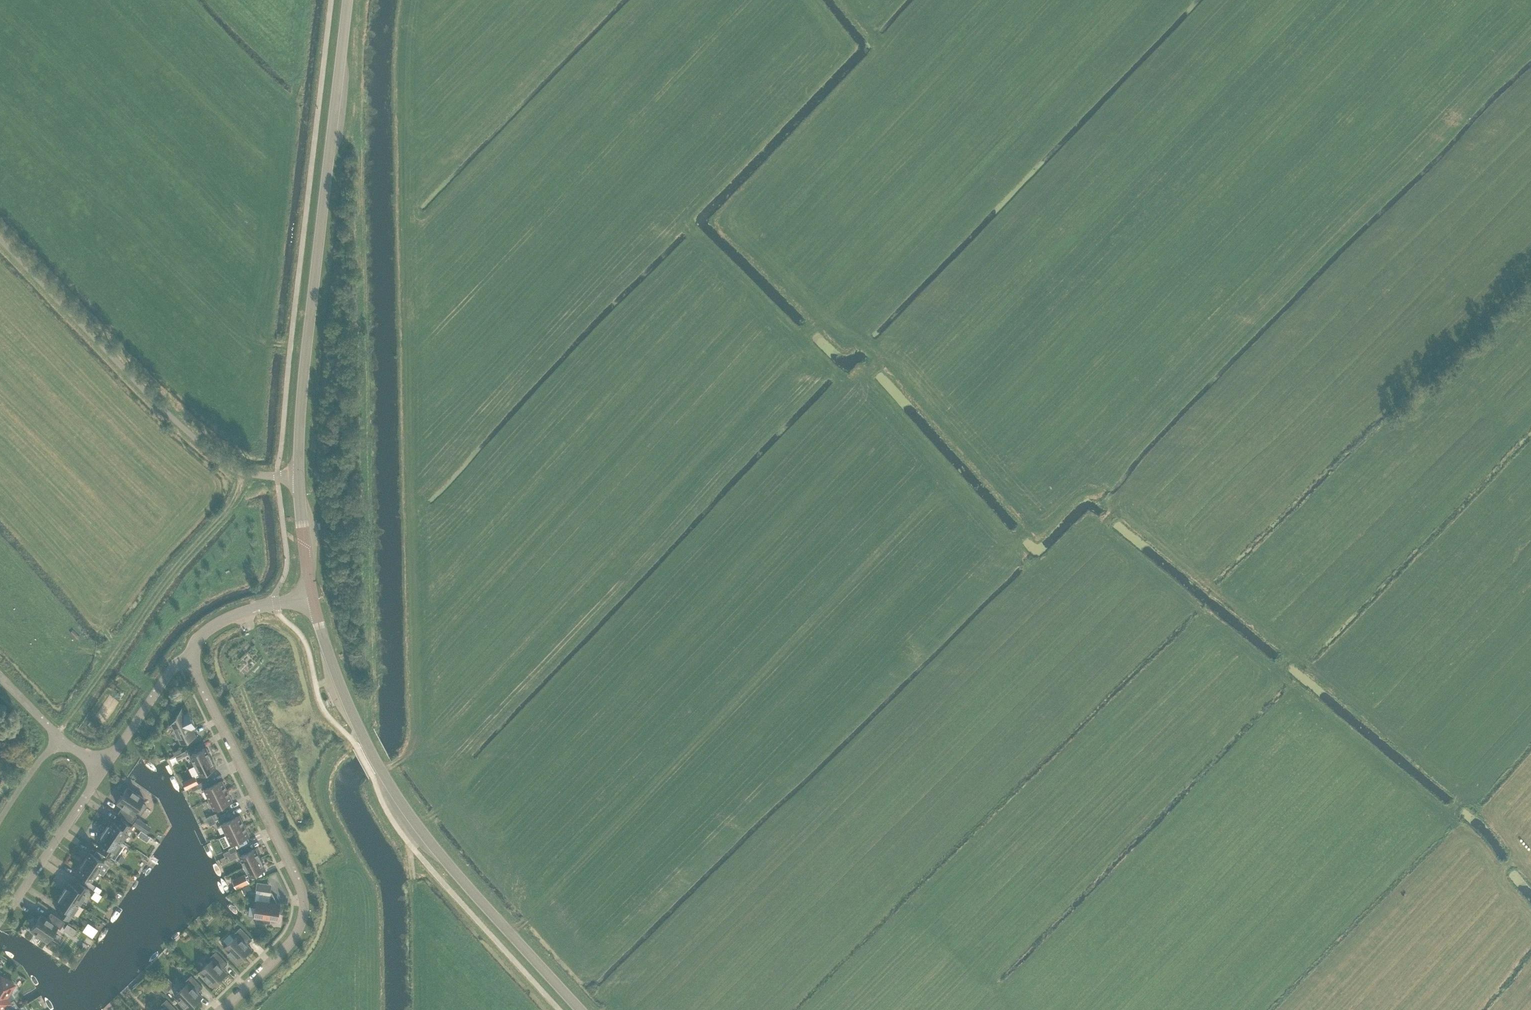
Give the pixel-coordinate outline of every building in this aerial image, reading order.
[(225,686),(232,702),(237,699),(231,684),(225,686)] [(170,720),(182,743),(196,736),(190,725),(194,723),(188,711),(184,713),(182,708),(181,708),(175,717),(170,720)] [(9,733),(4,728),(0,732),(5,737),(9,733)] [(211,757),(206,747),(190,755),(195,765),(211,757)] [(195,765),(198,770),(200,775),(216,767),(211,757),(195,765)] [(198,782),(195,776),(184,781),(187,787),(198,782)] [(204,789),(209,799),(227,790),(222,780),(204,789)] [(127,787),(121,795),(116,803),(122,807),(118,812),(131,821),(135,815),(133,814),(135,811),(139,814),(146,805),(141,802),(144,798),(127,787)] [(232,800),(227,790),(209,799),(214,809),(232,800)] [(138,815),(134,823),(142,827),(139,832),(147,836),(150,832),(147,831),(152,823),(138,815)] [(221,823),(226,834),(244,825),(239,815),(221,823)] [(104,830),(121,841),(131,826),(120,818),(116,824),(110,820),(104,830)] [(249,835),(244,825),(226,834),(231,844),(249,835)] [(125,844),(121,841),(104,830),(97,840),(103,844),(99,849),(114,859),(125,844)] [(261,858),(256,848),(240,855),(245,866),(261,858)] [(83,861),(97,871),(104,862),(89,852),(83,861)] [(266,868),(261,858),(245,866),(250,876),(266,868)] [(91,881),(97,871),(83,861),(76,871),(91,881)] [(237,889),(250,882),(245,873),(232,879),(237,889)] [(62,893),(78,904),(89,888),(78,881),(74,887),(68,883),(62,893)] [(258,900),(257,900),(255,916),(258,916),(257,920),(269,922),(269,918),(278,919),(280,903),(271,902),(272,891),(261,890),(259,900),(258,900)] [(68,919),(78,904),(62,893),(55,902),(61,907),(57,912),(68,919)] [(41,914),(37,920),(30,930),(47,942),(57,926),(60,928),(64,921),(50,912),(47,918),(41,914)] [(70,921),(65,927),(73,932),(77,926),(70,921)] [(98,929),(90,924),(85,931),(93,936),(98,929)] [(252,938),(241,927),(235,932),(237,934),(224,947),(238,962),(252,948),(247,943),(252,938)] [(211,956),(213,958),(199,971),(213,985),(227,972),(221,965),(225,960),(216,951),(211,956)] [(6,979),(0,975),(0,1008),(1,1007),(3,1009),(12,1009),(18,1006),(14,999),(10,1002),(6,996),(14,984),(12,983),(13,982),(7,978),(6,979)] [(203,986),(191,975),(186,980),(188,982),(175,995),(189,1009),(202,996),(198,991),(203,986)] [(172,986),(166,981),(160,986),(166,992),(172,986)] [(178,1009),(167,998),(161,1004),(163,1006),(159,1009),(178,1009)]
